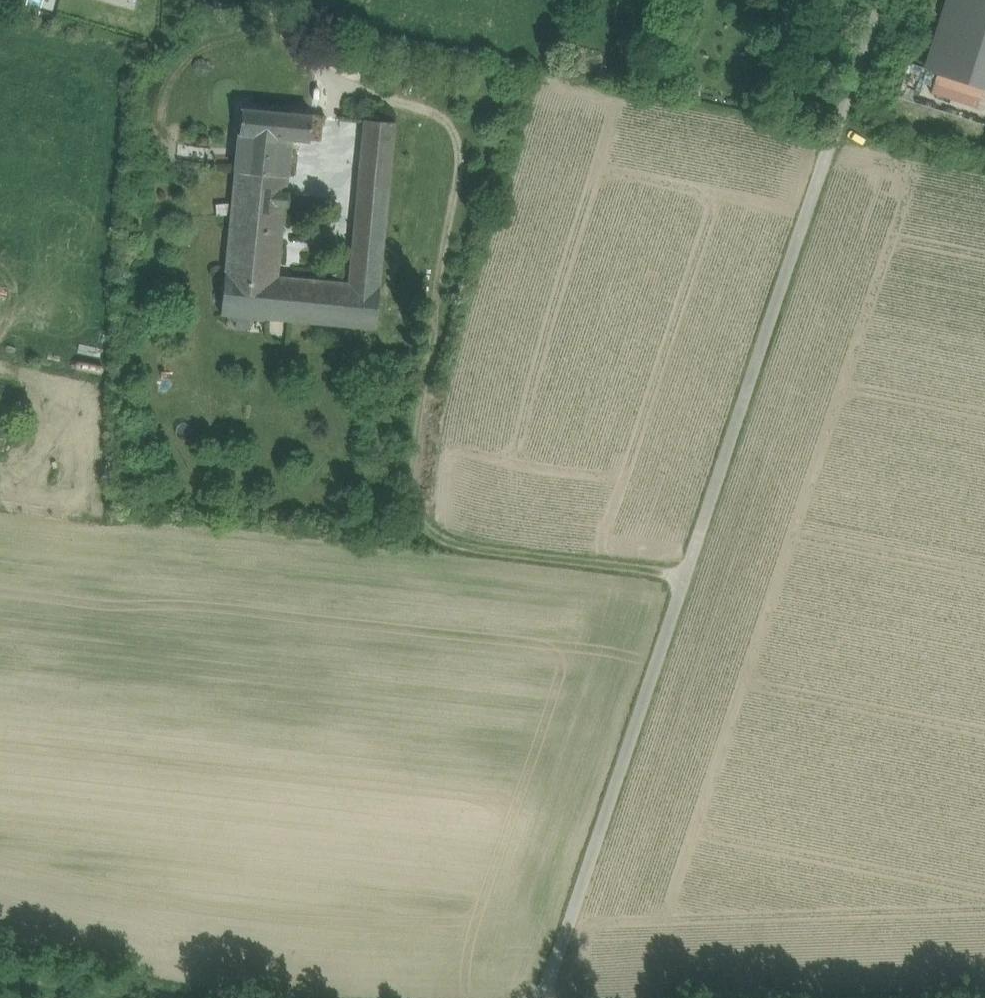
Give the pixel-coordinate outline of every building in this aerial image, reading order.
[(927,69),(984,88),(984,0),(949,0),(927,69)] [(312,115),(242,109),(239,134),(240,134),(236,173),(289,178),(292,140),(309,142),(312,115)] [(289,178),(236,173),(222,314),(267,319),(271,276),(279,277),(289,178)] [(279,277),(271,276),(267,319),(376,331),(380,287),(279,277)]
